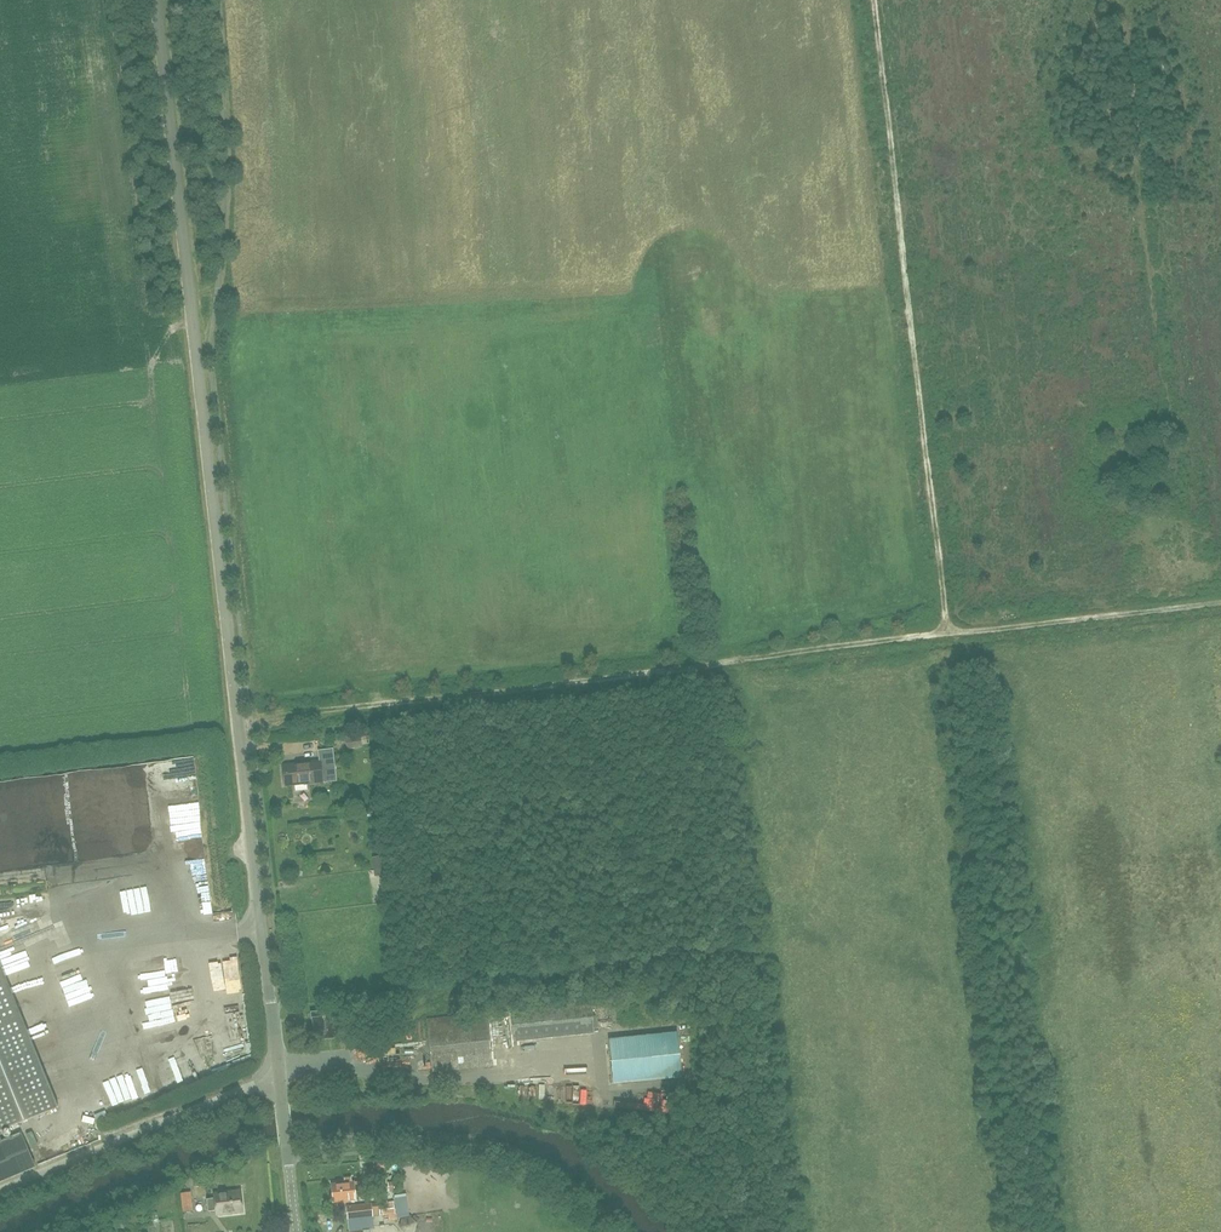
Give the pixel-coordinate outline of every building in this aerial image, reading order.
[(311,764),(283,768),(284,784),(295,783),(296,791),(308,790),(307,785),(336,781),(332,750),(319,751),(320,763),(311,764)] [(4,835),(3,829),(12,828),(11,817),(0,818),(0,835),(4,835)] [(376,854),(375,871),(385,871),(385,854),(376,854)] [(49,892),(80,886),(77,871),(46,877),(49,892)] [(39,896),(0,899),(0,920),(41,917),(39,896)] [(58,1107),(0,966),(0,1131),(58,1107)] [(12,987),(15,997),(38,989),(35,979),(12,987)] [(514,1041),(593,1033),(590,1003),(511,1011),(514,1041)] [(320,1040),(335,1039),(332,1016),(327,1017),(327,1011),(311,1013),(311,1019),(312,1019),(314,1032),(319,1032),(320,1040)] [(499,1017),(487,1018),(487,1013),(427,1019),(432,1072),(492,1066),(490,1048),(502,1046),(499,1017)] [(613,1083),(681,1077),(676,1033),(609,1040),(613,1083)] [(166,1043),(147,1051),(154,1066),(172,1058),(166,1043)] [(191,1077),(204,1070),(201,1063),(187,1069),(191,1077)] [(174,1076),(163,1082),(165,1087),(177,1082),(174,1076)] [(95,1111),(97,1120),(109,1117),(107,1109),(95,1111)] [(70,1113),(63,1117),(69,1129),(76,1125),(70,1113)] [(35,1166),(21,1133),(1,1141),(0,1140),(0,1181),(35,1166)] [(361,1181),(353,1182),(352,1182),(351,1177),(343,1178),(344,1183),(331,1184),(334,1210),(343,1210),(345,1207),(344,1202),(359,1201),(359,1197),(363,1197),(361,1181)] [(389,1190),(398,1189),(397,1181),(388,1181),(389,1190)] [(217,1215),(243,1212),(240,1190),(214,1194),(215,1198),(207,1199),(208,1211),(216,1210),(217,1215)] [(387,1202),(388,1208),(381,1209),(382,1216),(388,1215),(389,1221),(397,1220),(397,1219),(408,1217),(406,1200),(394,1202),(394,1201),(387,1202)] [(372,1212),(371,1204),(347,1207),(349,1227),(361,1226),(362,1231),(368,1231),(374,1231),(372,1212)] [(414,1231),(416,1221),(404,1219),(402,1228),(414,1231)]
